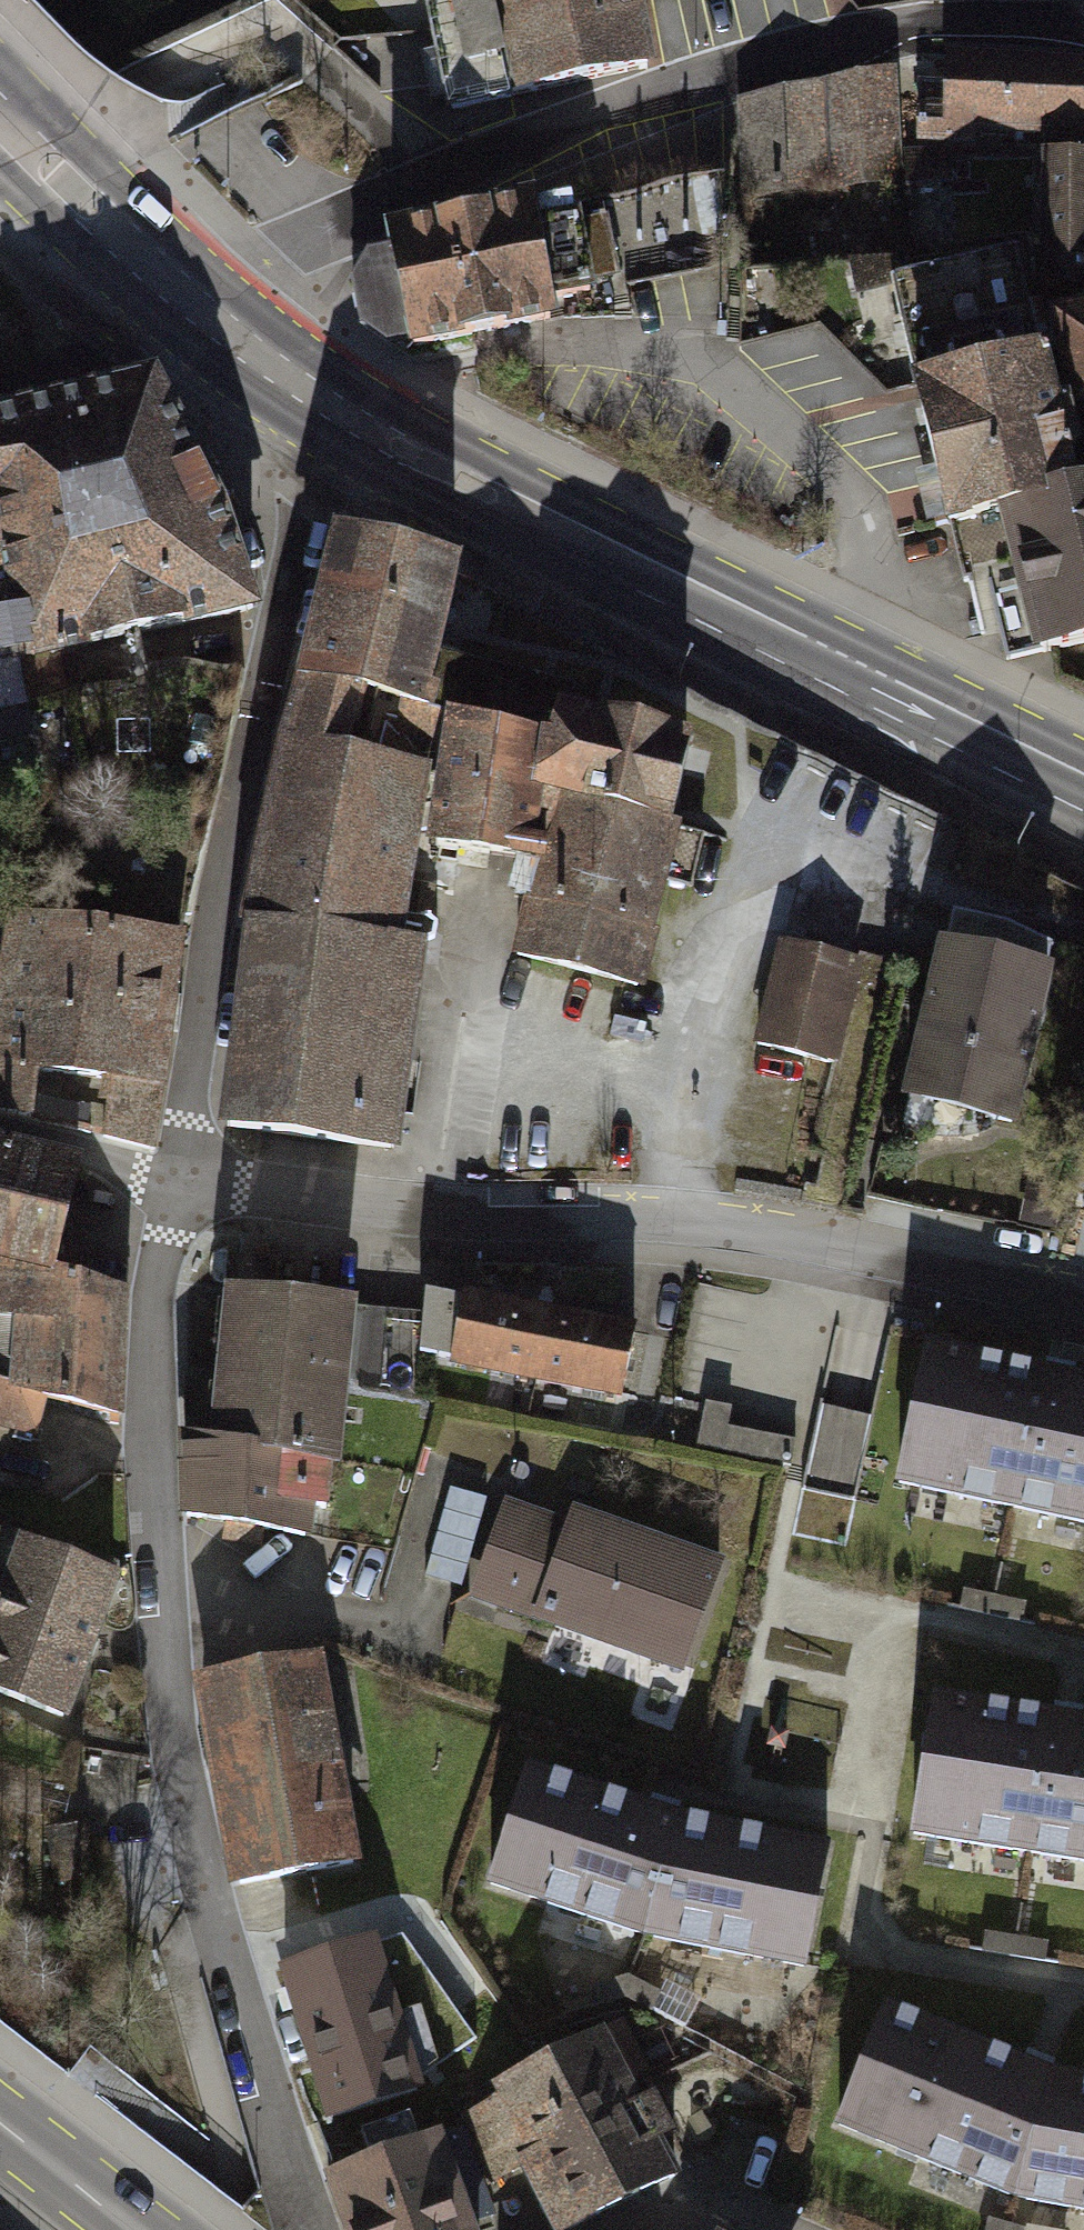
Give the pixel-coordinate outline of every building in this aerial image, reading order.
[(492,0),(421,0),(448,117),(513,102),(497,20),(492,0)] [(497,20),(595,0),(492,0),(497,20)] [(497,20),(513,102),(650,73),(636,0),(595,0),(497,20)] [(946,47),(945,74),(920,73),(918,136),(971,137),(971,124),(1083,127),(1083,50),(946,47)] [(897,177),(889,66),(739,98),(741,188),(897,177)] [(1038,148),(1040,281),(1083,279),(1083,148),(1038,148)] [(947,149),(905,151),(907,182),(950,179),(947,149)] [(717,273),(711,193),(622,200),(628,279),(717,273)] [(529,211),(392,241),(394,251),(371,256),(353,284),(360,324),(388,342),(413,337),(418,359),(554,329),(548,306),(593,296),(590,282),(616,277),(604,220),(534,235),(529,211)] [(912,371),(1034,338),(1032,331),(1030,319),(1010,244),(887,274),(912,371)] [(1039,306),(1042,317),(1030,319),(1032,331),(1057,326),(1074,404),(1083,402),(1083,297),(1039,306)] [(1034,338),(912,371),(951,518),(1071,486),(1058,439),(1074,435),(1060,385),(1047,388),(1034,338)] [(161,390),(0,422),(0,462),(15,524),(4,526),(9,556),(26,668),(66,660),(266,616),(233,503),(161,390)] [(0,462),(0,527),(4,526),(15,524),(0,462)] [(951,518),(966,581),(986,576),(1007,659),(1083,638),(1083,483),(1071,486),(951,518)] [(349,543),(316,688),(393,705),(410,709),(554,741),(542,804),(559,807),(570,809),(591,722),(596,697),(439,662),(460,573),(349,543)] [(9,556),(0,558),(0,750),(35,740),(30,699),(71,692),(66,660),(26,668),(9,556)] [(426,953),(398,948),(426,776),(455,781),(459,748),(404,737),(410,709),(316,688),(262,934),(277,935),(244,1137),(400,1156),(426,953)] [(554,741),(410,709),(404,737),(459,748),(455,781),(447,852),(545,868),(559,807),(542,804),(554,741)] [(570,809),(675,835),(696,747),(591,722),(570,809)] [(649,991),(686,837),(675,835),(570,809),(559,807),(545,868),(522,961),(649,991)] [(1005,916),(949,905),(913,1088),(1014,1114),(1052,941),(1005,916)] [(40,1123),(44,1091),(115,1100),(109,1141),(155,1147),(162,1097),(183,940),(13,917),(0,1016),(0,1118),(40,1123)] [(851,958),(782,941),(757,1038),(826,1056),(851,958)] [(59,1280),(86,1170),(0,1149),(0,1266),(3,1267),(59,1280)] [(129,1296),(59,1280),(3,1267),(0,1282),(0,1320),(22,1327),(18,1390),(0,1385),(0,1429),(38,1440),(48,1400),(122,1424),(129,1296)] [(452,1360),(543,1377),(559,1303),(465,1286),(463,1297),(426,1288),(425,1313),(423,1345),(453,1349),(452,1360)] [(342,1380),(348,1304),(227,1291),(214,1428),(336,1452),(342,1380)] [(636,1318),(559,1303),(543,1377),(621,1392),(636,1318)] [(425,1313),(348,1304),(342,1380),(418,1395),(423,1345),(425,1313)] [(918,1329),(888,1471),(1083,1514),(1083,1363),(918,1329)] [(187,1513),(306,1537),(311,1492),(330,1494),(336,1452),(214,1428),(181,1421),(187,1513)] [(484,1611),(546,1632),(591,1503),(529,1481),(484,1611)] [(697,1684),(742,1555),(591,1503),(546,1632),(697,1684)] [(0,1535),(0,1690),(66,1717),(120,1583),(0,1535)] [(394,1877),(355,1656),(223,1680),(262,1900),(394,1877)] [(923,1682),(904,1824),(1083,1853),(1083,1706),(923,1682)] [(791,1957),(817,1830),(665,1802),(515,1754),(473,1871),(633,1924),(791,1957)] [(875,1992),(827,2114),(1005,2188),(1083,2202),(1083,2067),(1042,2060),(875,1992)] [(652,2020),(488,2100),(526,2176),(551,2164),(583,2229),(609,2229),(727,2172),(652,2020)] [(344,2184),(360,2229),(500,2229),(468,2140),(344,2184)]
